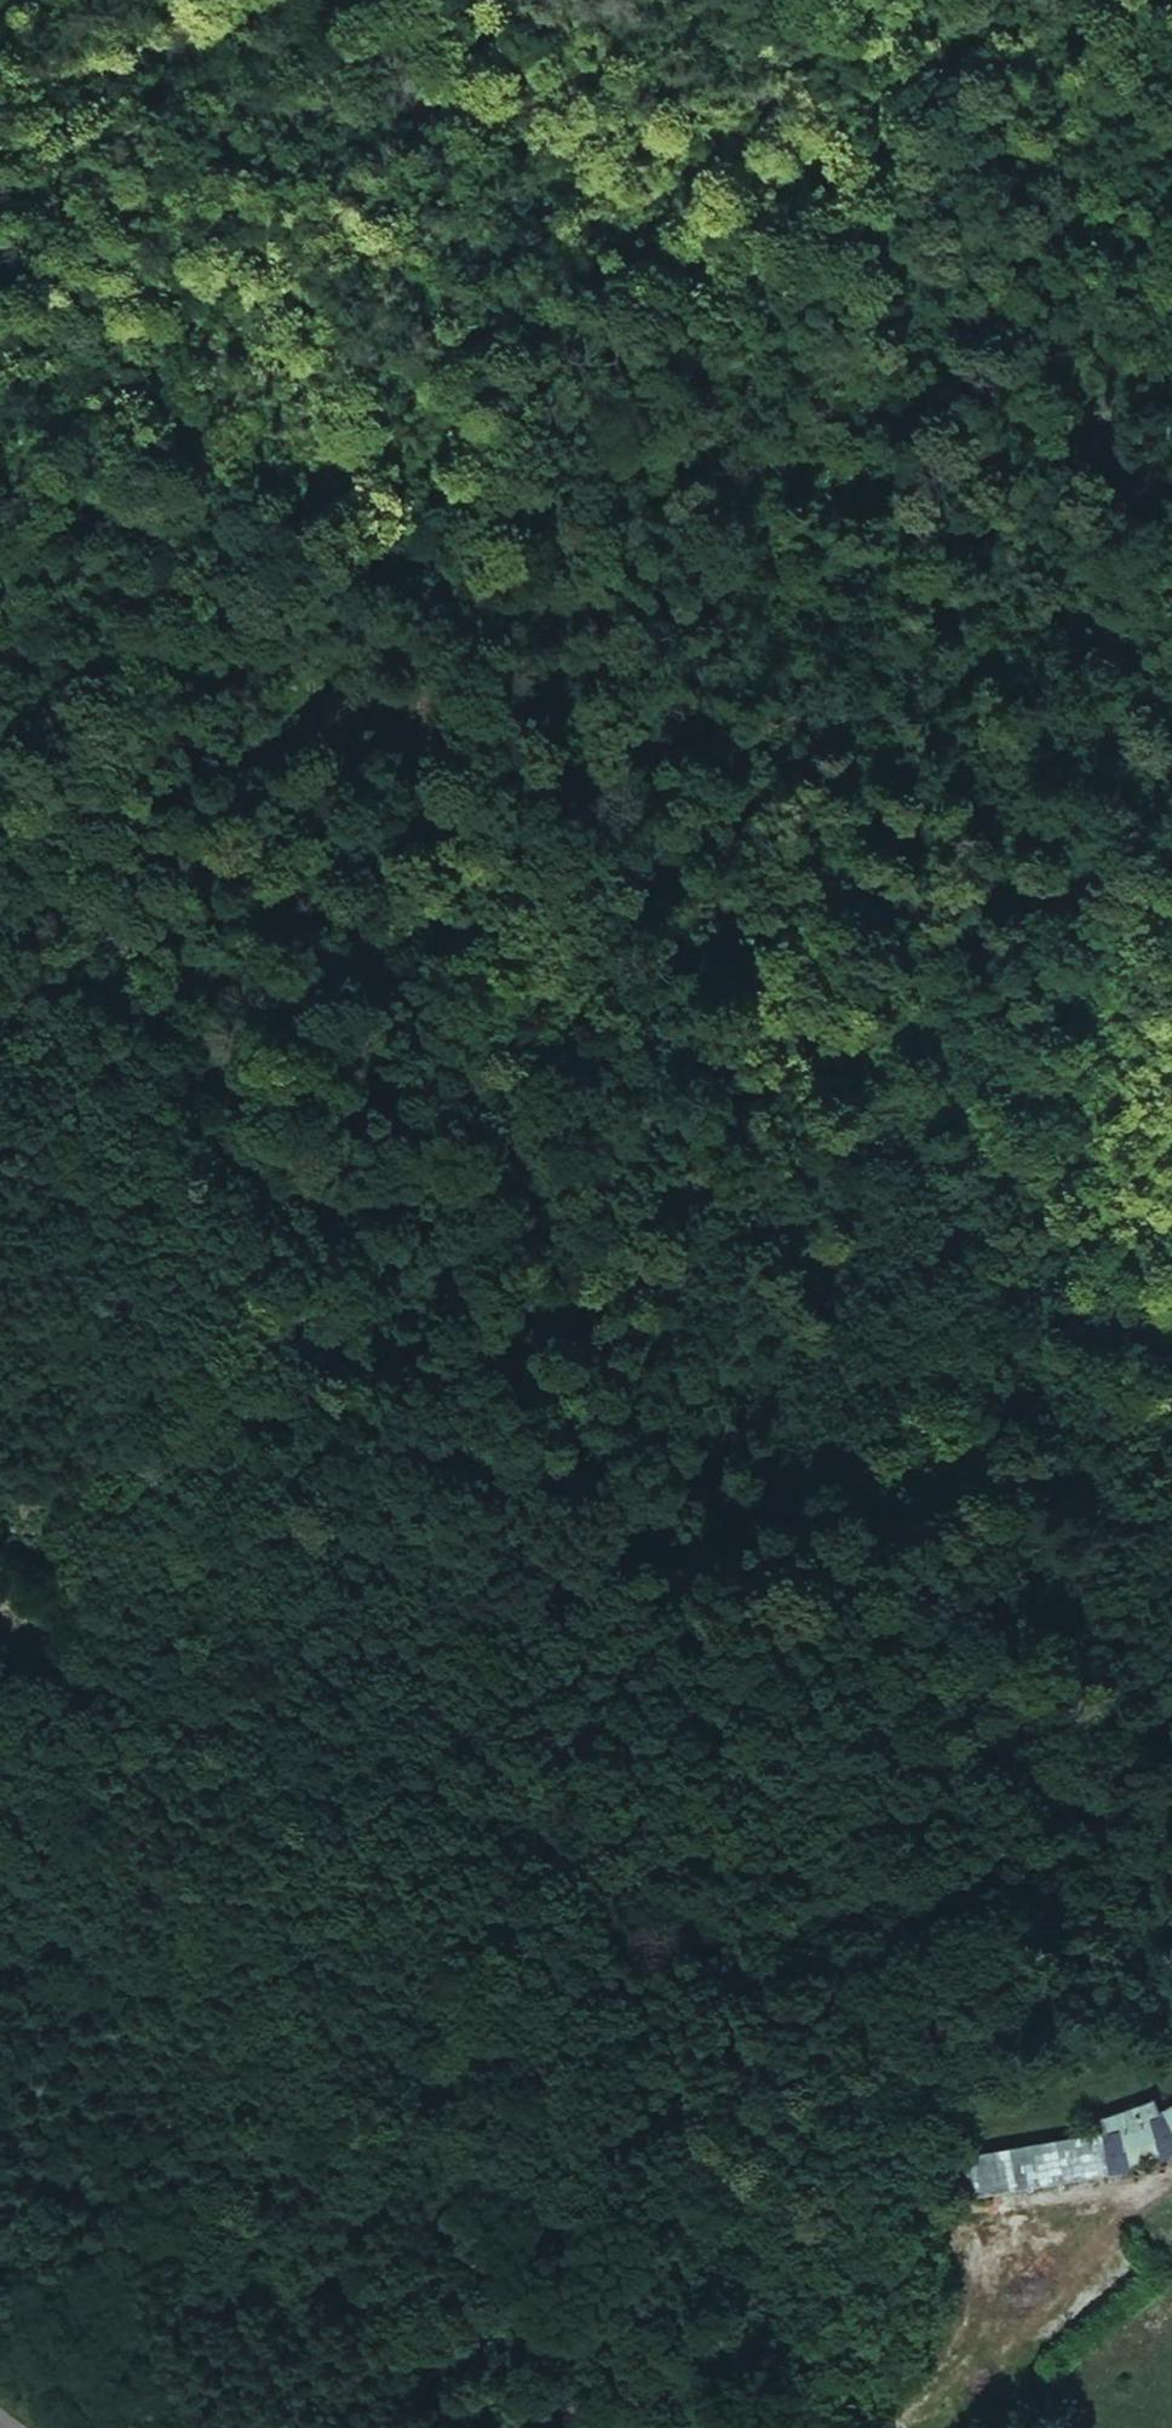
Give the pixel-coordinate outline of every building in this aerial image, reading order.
[(961,2157),(969,2198),(1125,2170),(1125,2159),(1162,2146),(1169,2151),(1171,2149),(1171,2106),(1161,2112),(1154,2100),(1099,2119),(1101,2131),(961,2157)]
